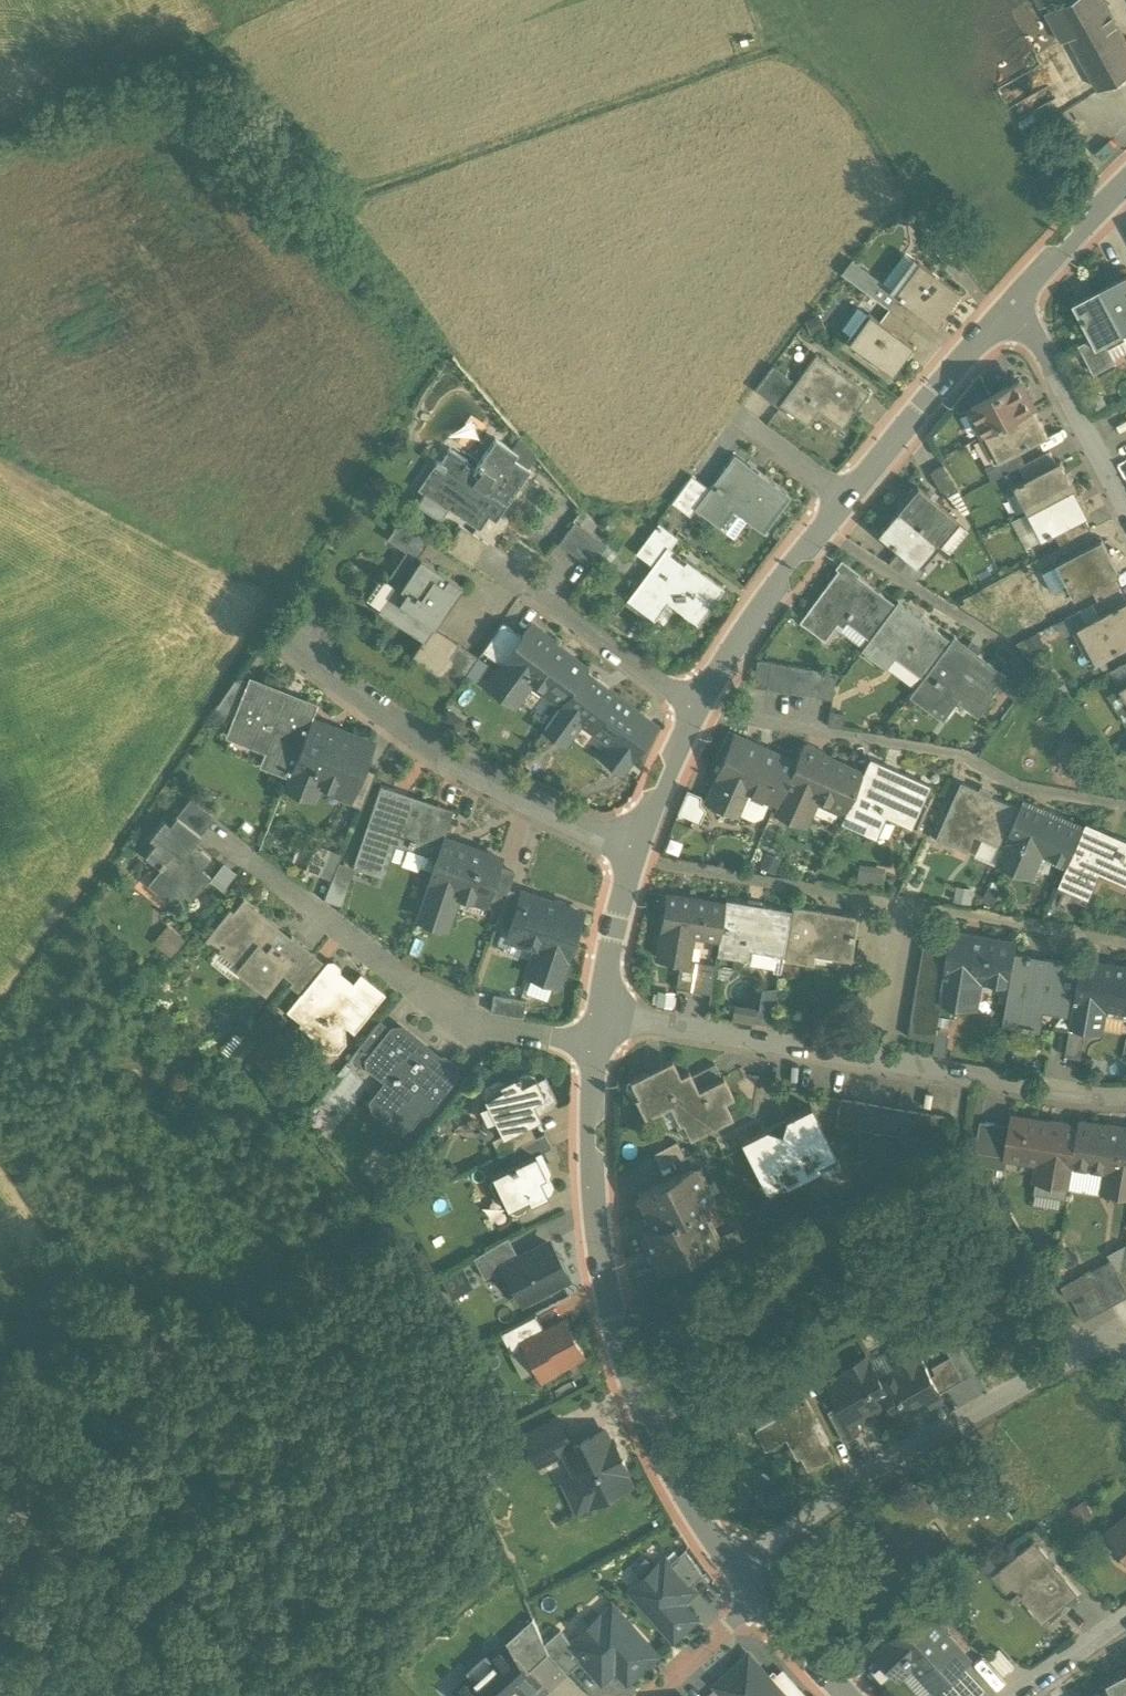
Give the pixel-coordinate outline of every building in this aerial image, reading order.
[(1096,0),(1058,0),(1037,11),(1053,41),(1062,36),(1090,89),(1125,69),(1125,56),(1096,0)] [(958,291),(912,260),(901,276),(904,279),(894,294),(891,291),(889,294),(893,296),(922,316),(935,324),(958,291)] [(844,261),(837,276),(876,296),(884,281),(844,261)] [(1101,289),(1123,329),(1125,333),(1125,276),(1101,289)] [(1101,289),(1073,303),(1092,339),(1079,346),(1093,373),(1115,362),(1105,343),(1125,333),(1123,329),(1101,289)] [(893,296),(886,306),(914,327),(922,316),(893,296)] [(914,327),(886,306),(876,320),(904,340),(914,327)] [(876,320),(865,312),(864,314),(867,316),(850,339),(847,337),(846,339),(891,371),(910,345),(904,340),(876,320)] [(834,369),(814,355),(815,353),(813,352),(793,381),(777,403),(778,404),(803,421),(804,419),(803,418),(815,401),(845,421),(867,388),(835,367),(834,369)] [(793,381),(771,366),(753,390),(777,406),(778,404),(777,403),(793,381)] [(991,395),(980,373),(954,404),(958,413),(971,406),(971,405),(991,395)] [(991,395),(971,405),(971,406),(982,426),(986,433),(1034,408),(1019,380),(991,395)] [(1034,408),(986,433),(989,439),(999,459),(1000,460),(1019,450),(1048,435),(1034,408)] [(982,426),(967,435),(969,440),(969,441),(986,433),(982,426)] [(986,433),(969,441),(972,447),(989,439),(986,433)] [(474,468),(465,463),(468,460),(450,447),(441,461),(438,459),(436,461),(442,466),(428,486),(451,501),(447,507),(479,529),(495,506),(502,511),(530,470),(514,459),(518,453),(495,437),(474,468)] [(1019,450),(1000,460),(999,459),(985,466),(992,480),(1019,466),(1025,462),(1019,450)] [(1025,462),(1019,466),(1026,478),(1056,462),(1049,450),(1025,462)] [(790,496),(733,454),(708,488),(694,508),(717,525),(717,524),(728,510),(724,507),(731,498),(750,513),(747,516),(765,529),(790,496)] [(1026,478),(1015,484),(1029,511),(1075,487),(1061,460),(1056,462),(1026,478)] [(944,465),(929,472),(937,489),(945,496),(957,490),(944,465)] [(690,475),(671,502),(689,515),(694,508),(708,488),(690,475)] [(955,518),(916,486),(896,510),(935,542),(955,518)] [(1075,487),(1029,511),(1043,538),(1054,532),(1084,516),(1089,514),(1075,487)] [(750,513),(731,498),(724,507),(728,510),(717,524),(732,535),(747,516),(750,513)] [(935,542),(896,510),(876,533),(898,551),(915,566),(915,565),(935,542)] [(1084,516),(1054,532),(1061,545),(1091,529),(1084,516)] [(573,521),(558,543),(568,551),(584,529),(573,521)] [(677,537),(656,521),(637,547),(655,560),(666,546),(668,548),(677,537)] [(584,529),(568,551),(579,559),(595,537),(584,529)] [(595,537),(579,559),(590,566),(605,545),(595,537)] [(1102,539),(1057,562),(1075,597),(1091,589),(1114,577),(1120,574),(1119,572),(1115,574),(1107,559),(1111,557),(1102,539)] [(668,548),(666,546),(655,560),(626,599),(654,620),(655,618),(647,612),(661,593),(699,620),(723,588),(668,548)] [(455,581),(410,551),(400,566),(409,572),(381,613),(422,641),(423,641),(433,627),(443,612),(437,608),(455,581)] [(915,566),(898,551),(887,564),(914,581),(923,571),(915,565),(915,566)] [(894,604),(847,570),(843,575),(837,571),(800,621),(824,639),(836,623),(844,617),(871,636),(894,604)] [(1114,577),(1091,589),(1097,600),(1120,588),(1114,577)] [(1092,603),(1098,615),(1125,600),(1125,599),(1120,588),(1097,600),(1092,603)] [(950,640),(897,600),(871,636),(861,649),(884,668),(895,653),(924,675),(950,640)] [(1078,625),(1097,661),(1125,646),(1125,600),(1098,615),(1078,625)] [(433,627),(423,641),(422,641),(410,658),(437,676),(458,644),(433,627)] [(585,669),(527,627),(490,679),(510,693),(524,674),(561,701),(582,673),(585,669)] [(1006,676),(953,636),(924,675),(909,695),(934,714),(951,691),(979,712),(1006,676)] [(458,644),(437,676),(455,688),(477,657),(458,644)] [(770,662),(757,660),(752,686),(766,688),(770,662)] [(783,664),(770,662),(766,688),(779,691),(783,664)] [(796,666),(783,664),(779,691),(792,693),(796,666)] [(809,669),(796,666),(792,693),(804,695),(809,669)] [(822,671),(809,669),(804,695),(817,697),(822,671)] [(836,673),(822,671),(817,697),(831,699),(836,673)] [(635,712),(582,673),(561,701),(549,717),(569,732),(578,720),(610,743),(612,744),(628,722),(635,712)] [(1017,673),(1004,690),(1016,700),(1029,682),(1017,673)] [(237,675),(219,701),(239,710),(251,681),(237,675)] [(316,705),(253,677),(251,681),(239,710),(230,731),(270,748),(264,762),(289,772),(309,721),(316,705)] [(371,745),(309,721),(289,772),(286,778),(307,786),(313,773),(323,777),(322,781),(345,791),(351,793),(362,767),(371,745)] [(628,722),(612,744),(610,743),(602,756),(620,769),(645,735),(628,722)] [(794,762),(733,735),(705,800),(733,813),(746,784),(778,799),(794,762)] [(862,773),(801,747),(794,762),(778,799),(777,799),(797,808),(805,792),(845,810),(862,773)] [(929,785),(869,756),(862,773),(845,810),(842,818),(868,831),(877,812),(880,806),(912,821),(929,785)] [(362,767),(351,793),(345,791),(342,798),(360,806),(374,772),(362,767)] [(1020,808),(959,781),(934,840),(955,849),(964,829),(1003,847),(1020,808)] [(451,809),(379,785),(352,866),(379,876),(393,836),(408,841),(407,844),(402,860),(403,863),(403,864),(416,868),(416,867),(418,866),(431,870),(442,838),(451,809)] [(700,795),(686,789),(676,812),(699,822),(704,809),(699,804),(699,798),(700,798),(700,797),(700,795)] [(214,817),(191,798),(170,823),(193,842),(214,817)] [(1083,829),(1023,801),(1020,808),(1003,847),(1000,854),(1028,867),(1035,852),(1067,866),(1083,829)] [(885,816),(877,812),(868,831),(866,836),(875,840),(881,838),(887,823),(885,816)] [(170,823),(164,818),(149,836),(155,840),(144,853),(166,872),(152,889),(171,905),(180,893),(189,900),(210,875),(201,868),(211,856),(193,842),(170,823)] [(1086,824),(1083,829),(1067,866),(1058,886),(1088,899),(1100,870),(1125,881),(1125,842),(1086,824)] [(499,857),(442,838),(431,870),(417,917),(446,928),(457,894),(500,909),(508,886),(513,872),(496,866),(499,857)] [(315,843),(304,870),(319,875),(329,849),(315,843)] [(522,891),(508,886),(500,909),(496,922),(510,926),(522,891)] [(582,911),(522,891),(510,926),(505,941),(535,952),(527,976),(557,986),(582,911)] [(725,904),(667,895),(657,957),(681,961),(687,962),(687,960),(691,934),(719,939),(725,904)] [(289,936),(241,897),(232,909),(229,907),(205,936),(239,964),(236,968),(265,993),(281,973),(291,981),(313,953),(291,934),(289,936)] [(791,911),(725,900),(719,939),(716,955),(739,959),(743,931),(754,933),(752,944),(782,949),(778,973),(781,973),(783,960),(791,911)] [(857,918),(792,907),(791,911),(783,960),(808,965),(808,963),(805,962),(807,950),(850,957),(857,918)] [(152,941),(170,955),(183,938),(165,924),(152,941)] [(950,936),(924,932),(922,946),(948,951),(950,936)] [(991,944),(950,936),(948,951),(946,963),(944,976),(942,985),(940,1001),(963,1005),(967,977),(1010,984),(1015,953),(1016,944),(991,940),(991,944)] [(948,951),(922,946),(920,959),(946,963),(948,951)] [(291,981),(288,985),(299,994),(325,963),(313,953),(291,981)] [(1080,964),(1015,953),(1010,984),(1003,1023),(1023,1027),(1023,1029),(1034,1031),(1040,1001),(1073,1008),(1080,964)] [(946,963),(920,959),(918,972),(944,976),(946,963)] [(1081,959),(1080,964),(1073,1008),(1070,1026),(1099,1031),(1099,1029),(1093,1028),(1097,1008),(1125,1013),(1125,967),(1081,959)] [(354,979),(332,960),(326,961),(325,963),(299,994),(285,1010),(300,1022),(305,1016),(312,1022),(314,1045),(324,1053),(337,1052),(345,1042),(343,1028),(345,1026),(353,1032),(384,993),(359,973),(354,979)] [(714,964),(687,960),(687,962),(681,961),(676,988),(710,993),(714,964)] [(942,985),(916,981),(913,997),(940,1001),(942,985)] [(525,1000),(492,994),(490,1011),(522,1017),(525,1000)] [(940,1001),(913,997),(911,1010),(937,1014),(940,1001)] [(753,1021),(753,1006),(732,1005),(732,1020),(753,1021)] [(937,1014),(911,1010),(909,1023),(935,1027),(937,1014)] [(378,1022),(352,1055),(364,1065),(371,1056),(369,1054),(388,1030),(378,1022)] [(935,1027),(909,1023),(907,1036),(933,1041),(935,1027)] [(443,1060),(399,1027),(390,1027),(388,1030),(369,1054),(371,1056),(395,1074),(397,1081),(377,1103),(399,1121),(408,1110),(418,1118),(419,1119),(456,1076),(456,1066),(444,1057),(443,1060)] [(1085,1032),(1070,1029),(1065,1057),(1079,1059),(1085,1032)] [(395,1074),(371,1056),(364,1065),(364,1067),(384,1082),(369,1100),(369,1110),(398,1133),(407,1132),(418,1118),(408,1110),(399,1121),(377,1103),(397,1081),(395,1074)] [(671,1059),(629,1080),(637,1095),(634,1097),(644,1117),(669,1104),(697,1088),(690,1075),(688,1070),(679,1074),(671,1059)] [(714,1063),(690,1075),(697,1088),(721,1077),(714,1063)] [(526,1069),(504,1080),(501,1074),(487,1082),(485,1088),(491,1098),(486,1101),(484,1108),(488,1115),(496,1117),(500,1115),(507,1129),(509,1132),(531,1121),(542,1116),(539,1110),(552,1104),(554,1097),(543,1074),(536,1078),(533,1071),(526,1069)] [(721,1077),(697,1088),(669,1104),(678,1123),(681,1121),(689,1137),(731,1116),(723,1100),(732,1096),(722,1076),(721,1077)] [(854,1102),(839,1099),(835,1125),(849,1128),(854,1102)] [(866,1104),(854,1102),(849,1128),(862,1130),(866,1104)] [(880,1106),(866,1104),(862,1130),(875,1132),(880,1106)] [(780,1134),(803,1177),(820,1169),(817,1164),(835,1155),(810,1106),(785,1119),(780,1134)] [(893,1108),(880,1106),(875,1132),(888,1134),(893,1108)] [(906,1110),(893,1108),(888,1134),(901,1136),(906,1110)] [(919,1113),(906,1110),(901,1136),(914,1139),(919,1113)] [(932,1115),(919,1113),(914,1139),(928,1141),(932,1115)] [(946,1117),(932,1115),(928,1141),(934,1142),(942,1143),(942,1139),(946,1117)] [(1078,1128),(1013,1117),(1011,1126),(1006,1157),(1008,1157),(1039,1162),(1072,1167),(1073,1160),(1078,1128)] [(531,1121),(509,1132),(507,1129),(498,1133),(506,1150),(520,1143),(537,1134),(531,1121)] [(1000,1124),(980,1121),(976,1152),(995,1155),(1000,1124)] [(1079,1122),(1078,1128),(1073,1160),(1110,1166),(1114,1166),(1110,1190),(1106,1189),(1106,1192),(1125,1195),(1125,1130),(1079,1122)] [(1011,1126),(1000,1124),(995,1155),(1006,1157),(1011,1126)] [(803,1177),(780,1134),(765,1129),(740,1141),(765,1190),(783,1181),(785,1186),(803,1177)] [(537,1134),(520,1143),(526,1155),(540,1148),(541,1149),(552,1143),(546,1130),(537,1134)] [(676,1141),(652,1153),(659,1167),(675,1159),(683,1155),(676,1141)] [(683,1155),(675,1159),(682,1171),(692,1166),(693,1168),(708,1160),(701,1146),(683,1155)] [(526,1155),(495,1171),(492,1180),(498,1195),(505,1198),(510,1209),(516,1212),(526,1207),(529,1200),(549,1191),(552,1182),(544,1162),(546,1161),(541,1149),(540,1148),(526,1155)] [(984,1167),(1006,1170),(1008,1157),(1006,1157),(995,1155),(976,1152),(984,1167)] [(1069,1185),(1072,1167),(1039,1162),(1036,1180),(1069,1185)] [(682,1171),(637,1194),(653,1227),(697,1205),(697,1206),(709,1200),(693,1168),(692,1166),(682,1171)] [(1110,1190),(1114,1166),(1110,1166),(1106,1189),(1110,1190)] [(1067,1199),(1069,1185),(1036,1180),(1034,1193),(1067,1199)] [(653,1227),(642,1233),(659,1267),(703,1245),(714,1239),(714,1238),(697,1206),(697,1205),(653,1227)] [(735,1228),(714,1238),(714,1239),(703,1245),(709,1256),(741,1240),(735,1228)] [(507,1236),(487,1248),(498,1269),(503,1267),(502,1266),(518,1257),(507,1236)] [(518,1257),(502,1266),(503,1267),(521,1300),(538,1291),(539,1293),(555,1285),(554,1283),(566,1276),(548,1242),(518,1257)] [(487,1248),(472,1256),(483,1277),(498,1269),(487,1248)] [(1112,1259),(1087,1273),(1094,1285),(1117,1272),(1118,1271),(1112,1259)] [(471,1286),(462,1267),(441,1279),(449,1296),(471,1286)] [(1117,1272),(1125,1288),(1125,1267),(1118,1271),(1117,1272)] [(1094,1285),(1106,1308),(1125,1297),(1125,1288),(1117,1272),(1094,1285)] [(1094,1285),(1071,1297),(1083,1320),(1106,1308),(1094,1285)] [(922,1312),(910,1309),(908,1318),(907,1322),(919,1325),(922,1312)] [(534,1314),(499,1332),(510,1352),(523,1345),(521,1342),(543,1331),(534,1314)] [(543,1331),(521,1342),(523,1345),(540,1377),(584,1354),(565,1319),(543,1331)] [(975,1371),(962,1349),(959,1344),(948,1351),(950,1355),(963,1378),(975,1371)] [(919,1358),(916,1352),(910,1351),(898,1357),(896,1363),(898,1366),(897,1370),(881,1379),(880,1379),(891,1398),(891,1399),(900,1416),(904,1417),(916,1410),(918,1411),(925,1406),(926,1404),(940,1396),(941,1393),(940,1391),(931,1375),(921,1357),(919,1358)] [(963,1378),(950,1355),(939,1361),(932,1365),(936,1372),(931,1375),(940,1391),(963,1378)] [(867,1358),(861,1357),(849,1363),(847,1369),(849,1372),(831,1381),(830,1385),(840,1403),(851,1421),(856,1418),(868,1411),(870,1412),(878,1408),(879,1406),(891,1399),(891,1398),(880,1379),(881,1379),(870,1360),(868,1361),(867,1358)] [(829,1440),(800,1387),(770,1403),(777,1417),(757,1428),(767,1447),(788,1437),(799,1457),(802,1455),(809,1468),(832,1455),(825,1442),(829,1440)] [(851,1421),(840,1403),(828,1410),(845,1441),(860,1433),(861,1427),(856,1418),(851,1421)] [(559,1418),(524,1435),(538,1465),(566,1451),(565,1450),(573,1446),(559,1418)] [(573,1446),(565,1450),(566,1451),(578,1475),(591,1503),(631,1483),(626,1472),(629,1470),(614,1440),(611,1441),(605,1430),(573,1446)] [(1013,1517),(962,1455),(939,1474),(936,1471),(901,1500),(895,1493),(879,1507),(891,1522),(897,1516),(901,1521),(895,1527),(903,1537),(920,1523),(919,1521),(939,1504),(958,1527),(955,1529),(967,1543),(989,1525),(995,1532),(1013,1517)] [(580,1508),(591,1503),(578,1475),(566,1481),(580,1508)] [(1109,1530),(1125,1549),(1125,1516),(1109,1530)] [(1078,1593),(1034,1539),(993,1574),(1011,1595),(1010,1596),(1013,1600),(1020,1595),(1043,1622),(1078,1593)] [(686,1549),(671,1563),(692,1586),(704,1574),(686,1549)] [(666,1557),(630,1590),(675,1639),(698,1618),(683,1602),(696,1590),(692,1586),(671,1563),(666,1557)] [(573,1642),(570,1645),(583,1659),(602,1681),(616,1668),(628,1681),(658,1654),(614,1605),(573,1642)] [(969,1658),(924,1609),(898,1633),(877,1652),(896,1672),(913,1656),(940,1685),(969,1658)] [(506,1644),(530,1670),(550,1653),(546,1643),(545,1643),(533,1618),(505,1644),(505,1645),(506,1644)] [(888,1623),(868,1642),(877,1652),(898,1633),(888,1623)] [(568,1672),(583,1659),(570,1645),(573,1642),(561,1629),(546,1643),(550,1653),(568,1672)] [(506,1644),(505,1645),(492,1657),(487,1652),(467,1670),(472,1675),(476,1679),(461,1692),(464,1695),(526,1695),(525,1694),(540,1681),(530,1670),(506,1644)] [(749,1653),(715,1684),(726,1695),(784,1695),(786,1694),(749,1653)] [(1107,1680),(1111,1686),(1117,1695),(1125,1695),(1125,1670),(1107,1680)] [(461,1692),(476,1679),(472,1675),(457,1688),(461,1692)] [(1093,1695),(1117,1695),(1111,1686),(1093,1695)]
